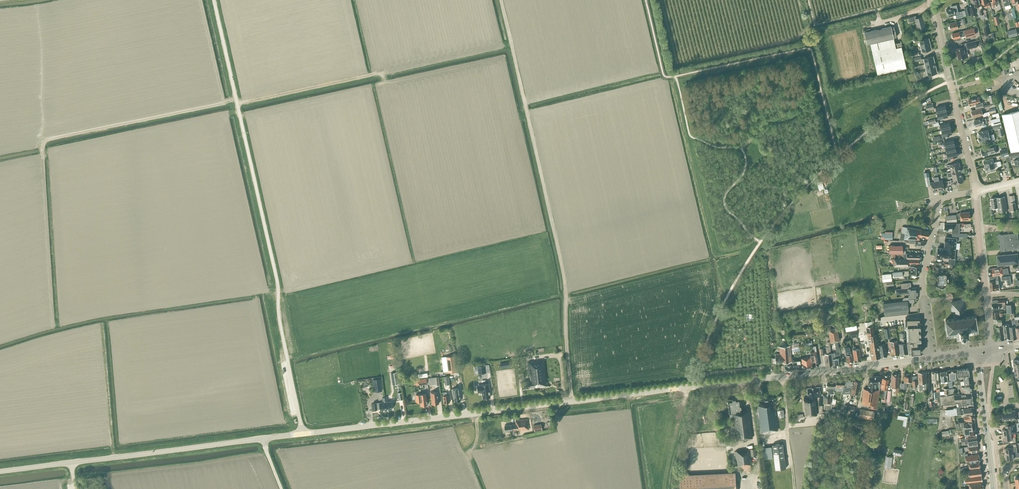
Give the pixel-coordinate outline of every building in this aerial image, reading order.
[(984,14),(983,10),(983,9),(982,9),(980,0),(973,0),(975,7),(979,6),(980,9),(979,10),(980,15),(984,14)] [(964,11),(958,12),(957,5),(950,6),(951,8),(946,9),(948,17),(955,15),(956,18),(965,15),(964,10),(964,11)] [(924,16),(916,18),(915,15),(909,17),(910,22),(916,20),(918,29),(925,27),(924,23),(925,23),(924,16)] [(958,24),(962,23),(961,20),(957,21),(950,23),(951,30),(959,28),(958,24)] [(895,47),(893,38),(890,26),(864,32),(867,44),(870,43),(877,74),(906,67),(901,46),(895,47)] [(961,37),(963,36),(966,36),(966,37),(976,35),(974,27),(959,31),(959,32),(952,33),(954,39),(957,38),(957,40),(958,40),(961,40),(961,39),(961,37)] [(1018,35),(1016,28),(1007,31),(1009,37),(1018,35)] [(921,46),(930,44),(929,38),(919,40),(921,46)] [(968,49),(978,46),(978,45),(981,45),(980,40),(967,43),(968,46),(956,49),(958,58),(968,56),(966,47),(968,46),(968,49)] [(922,52),(932,49),(930,44),(921,46),(922,52)] [(925,64),(935,62),(933,56),(923,58),(925,64)] [(976,107),(983,105),(982,102),(980,103),(979,97),(969,99),(970,105),(975,104),(976,107)] [(982,111),(984,110),(983,105),(976,107),(975,107),(976,109),(972,111),(973,117),(983,115),(983,114),(982,111)] [(1002,114),(1011,152),(1018,150),(1018,110),(1002,114)] [(985,123),(987,123),(986,118),(984,118),(974,120),(975,126),(985,124),(985,123)] [(1002,128),(1001,123),(992,125),(993,129),(999,127),(999,129),(998,129),(1000,136),(1004,135),(1002,128)] [(990,131),(992,131),(991,128),(978,132),(980,136),(979,137),(978,138),(979,140),(980,140),(980,141),(991,138),(990,131)] [(988,154),(997,152),(995,146),(981,149),(982,155),(988,154)] [(1009,156),(1006,157),(1008,162),(1011,161),(1010,158),(1018,156),(1018,151),(1009,153),(1010,156),(1009,156)] [(994,167),(997,166),(996,162),(993,162),(992,158),(984,160),(985,165),(986,169),(987,171),(990,170),(990,169),(994,167)] [(947,175),(961,172),(960,167),(951,169),(951,172),(947,173),(947,175)] [(939,191),(944,190),(943,180),(939,181),(938,177),(936,177),(939,191)] [(999,212),(1007,211),(1006,203),(1005,196),(997,197),(991,198),(992,207),(990,207),(991,214),(994,214),(993,209),(994,209),(994,208),(998,207),(999,212)] [(960,220),(970,219),(969,212),(960,213),(957,213),(957,215),(956,215),(956,214),(946,216),(946,222),(956,221),(956,219),(960,218),(960,220)] [(959,233),(959,223),(944,223),(944,229),(952,229),(952,233),(959,233)] [(927,238),(929,231),(921,230),(921,229),(907,227),(902,226),(901,233),(905,233),(904,239),(908,239),(918,240),(919,236),(927,238)] [(1000,233),(997,236),(998,237),(999,238),(999,240),(1000,241),(999,242),(999,241),(998,242),(999,243),(999,244),(1000,245),(1000,246),(999,247),(999,246),(999,248),(1000,249),(1000,250),(1001,251),(1005,251),(1006,254),(998,255),(998,254),(997,254),(997,257),(998,262),(998,265),(999,265),(999,264),(1018,262),(1018,239),(1018,233),(1004,234),(1002,234),(1001,234),(1000,233)] [(938,247),(937,256),(954,258),(956,238),(945,237),(944,248),(938,247)] [(889,245),(889,253),(903,253),(903,245),(889,245)] [(903,250),(903,253),(903,258),(920,258),(921,254),(905,253),(906,250),(903,250)] [(944,264),(941,264),(941,262),(936,262),(936,265),(935,265),(936,280),(934,280),(934,287),(949,286),(948,272),(942,272),(942,271),(940,271),(940,268),(944,268),(944,264)] [(902,271),(892,272),(893,277),(909,275),(909,274),(919,274),(919,266),(910,266),(910,269),(908,269),(908,270),(902,271)] [(1005,268),(1002,269),(1002,267),(998,268),(998,267),(988,269),(989,276),(990,276),(998,275),(1003,274),(1009,273),(1008,270),(1005,271),(1005,268)] [(999,283),(998,284),(997,280),(998,279),(998,275),(990,276),(990,280),(989,280),(991,290),(1000,290),(999,283)] [(1011,284),(1010,276),(1002,276),(1002,280),(1007,279),(1008,285),(1011,284)] [(917,298),(917,287),(911,287),(910,283),(901,284),(902,288),(895,289),(896,294),(908,293),(909,297),(906,297),(905,297),(904,298),(903,299),(903,300),(902,301),(883,303),(884,316),(908,314),(908,310),(907,302),(914,302),(914,299),(917,298)] [(964,317),(962,309),(965,308),(965,306),(964,300),(951,302),(952,308),(952,310),(955,310),(956,318),(953,319),(946,320),(945,320),(946,323),(945,323),(946,329),(947,332),(956,331),(957,338),(959,338),(963,337),(966,337),(968,337),(967,330),(976,328),(976,325),(975,319),(975,316),(964,317)] [(992,303),(992,310),(1000,309),(999,303),(1005,303),(1005,300),(997,301),(997,300),(992,300),(992,303)] [(1006,305),(1007,313),(1014,312),(1013,304),(1006,305)] [(997,319),(997,318),(998,318),(998,311),(993,312),(993,319),(993,322),(994,327),(994,329),(996,329),(997,340),(1005,339),(1004,324),(1003,319),(1001,319),(997,319)] [(920,322),(920,318),(913,318),(913,317),(905,318),(905,325),(907,325),(918,325),(918,322),(919,322),(920,322)] [(874,334),(872,326),(872,321),(865,322),(867,335),(868,335),(872,359),(880,357),(878,346),(878,345),(876,334),(874,334)] [(837,328),(828,329),(830,342),(839,341),(837,328)] [(908,342),(918,341),(921,341),(920,337),(920,338),(918,338),(918,336),(920,336),(920,331),(918,332),(908,332),(908,341),(908,342)] [(906,342),(905,338),(904,333),(900,334),(902,343),(899,343),(900,354),(907,354),(906,342)] [(891,356),(899,355),(897,340),(889,341),(891,356)] [(791,360),(791,359),(790,352),(800,350),(799,343),(791,344),(791,346),(790,346),(790,345),(779,347),(780,353),(775,354),(776,362),(787,361),(789,361),(789,360),(791,360)] [(878,346),(880,357),(887,356),(885,344),(878,345),(878,346)] [(918,345),(907,345),(908,353),(911,353),(921,353),(921,345),(918,345)] [(814,366),(819,366),(815,346),(814,347),(815,352),(810,352),(811,356),(809,357),(811,368),(814,368),(814,366)] [(847,363),(853,362),(851,351),(852,350),(851,346),(844,347),(846,355),(847,363)] [(855,362),(861,361),(859,348),(855,349),(855,347),(852,347),(855,362)] [(840,357),(839,352),(839,349),(836,349),(836,352),(831,353),(833,365),(840,364),(839,357),(840,357)] [(448,372),(456,371),(454,356),(442,357),(444,371),(448,371),(448,372)] [(802,369),(811,368),(809,357),(805,357),(805,358),(801,358),(802,369)] [(801,370),(800,364),(800,360),(793,360),(793,359),(791,359),(791,360),(789,360),(789,361),(789,365),(792,365),(793,371),(801,370)] [(522,388),(547,385),(544,361),(539,361),(528,362),(530,381),(521,382),(522,388)] [(785,372),(793,371),(792,365),(789,365),(789,361),(787,361),(787,365),(785,365),(784,365),(785,372)] [(477,366),(478,374),(486,373),(485,365),(477,366)] [(961,384),(970,383),(969,375),(968,369),(967,368),(957,369),(957,376),(958,384),(961,384)] [(956,370),(947,371),(949,387),(952,387),(952,380),(957,380),(956,370)] [(918,372),(918,383),(919,383),(919,387),(920,387),(920,389),(926,389),(925,372),(918,372)] [(883,397),(882,397),(881,401),(885,402),(887,388),(889,375),(883,375),(881,387),(885,388),(883,397)] [(881,376),(869,376),(868,383),(868,389),(864,388),(862,402),(869,404),(868,408),(876,409),(881,376)] [(436,385),(439,385),(438,377),(430,378),(430,384),(435,384),(436,385)] [(381,378),(372,379),(374,391),(383,390),(381,378)] [(858,394),(860,378),(854,378),(850,398),(853,398),(854,393),(858,394)] [(851,391),(852,386),(853,379),(845,379),(844,386),(843,391),(851,391)] [(842,390),(844,380),(836,380),(835,390),(842,390)] [(834,387),(836,381),(827,381),(826,387),(826,390),(827,390),(827,395),(823,395),(823,402),(823,403),(830,403),(831,395),(831,393),(833,393),(834,387)] [(963,393),(971,392),(971,389),(970,383),(961,384),(958,384),(957,384),(958,388),(961,388),(961,390),(963,390),(963,393)] [(483,398),(490,397),(488,384),(477,385),(478,392),(482,392),(483,398)] [(823,402),(823,395),(820,394),(819,386),(807,388),(807,395),(808,395),(808,397),(804,397),(806,416),(817,415),(815,400),(817,399),(817,396),(819,396),(819,402),(823,402)] [(455,401),(460,400),(459,393),(458,387),(452,388),(453,394),(454,394),(455,401)] [(426,393),(416,394),(417,402),(421,401),(421,405),(427,405),(426,397),(426,393)] [(958,407),(964,406),(973,405),(972,396),(971,393),(954,395),(954,394),(940,395),(941,405),(946,404),(952,404),(955,404),(955,403),(958,403),(958,407)] [(380,410),(386,410),(384,397),(382,397),(383,402),(372,403),(373,410),(377,409),(377,408),(380,408),(380,410)] [(733,416),(734,425),(731,426),(732,431),(735,431),(737,440),(752,438),(748,408),(741,409),(740,405),(741,405),(740,398),(727,400),(728,407),(729,407),(730,416),(733,416)] [(759,406),(758,406),(761,432),(778,430),(775,410),(774,410),(772,399),(758,401),(759,406)] [(964,414),(974,413),(973,406),(964,407),(964,406),(958,407),(953,407),(954,408),(946,409),(946,415),(948,415),(948,418),(954,418),(954,415),(964,414)] [(875,411),(860,408),(858,417),(873,419),(875,411)] [(1017,419),(1016,410),(1000,412),(1002,421),(1017,419)] [(965,421),(974,420),(974,413),(964,414),(964,419),(958,419),(958,423),(959,423),(963,423),(965,423),(965,421)] [(517,430),(528,429),(527,419),(515,420),(516,424),(505,425),(505,431),(517,429),(517,430)] [(968,430),(974,429),(976,429),(974,421),(967,422),(965,423),(963,423),(964,430),(968,430)] [(1003,435),(1012,434),(1011,430),(1014,430),(1014,425),(1008,425),(1008,428),(1002,429),(1003,435)] [(965,438),(967,437),(976,436),(976,430),(974,430),(974,429),(968,430),(964,430),(965,438)] [(1016,442),(1015,437),(1012,437),(1012,434),(1003,435),(1003,440),(1010,439),(1010,442),(1016,442)] [(976,437),(967,438),(967,437),(965,438),(960,438),(961,442),(964,441),(965,444),(967,443),(968,446),(977,445),(976,437)] [(782,443),(772,445),(775,470),(786,468),(784,458),(782,443)] [(1013,449),(1017,449),(1016,444),(1010,444),(1011,448),(1004,448),(1005,454),(1014,453),(1013,449)] [(773,458),(771,446),(761,448),(763,459),(773,458)] [(751,470),(750,464),(752,464),(750,449),(735,451),(737,466),(741,465),(742,471),(751,470)] [(979,454),(967,456),(967,453),(964,454),(965,462),(979,461),(979,454)] [(962,470),(980,467),(979,462),(968,463),(969,467),(962,468),(962,470)] [(969,476),(981,475),(980,468),(965,470),(965,476),(969,476)] [(734,473),(679,476),(680,488),(735,488),(734,473)] [(964,482),(982,480),(981,475),(961,477),(961,484),(965,484),(964,482)]
